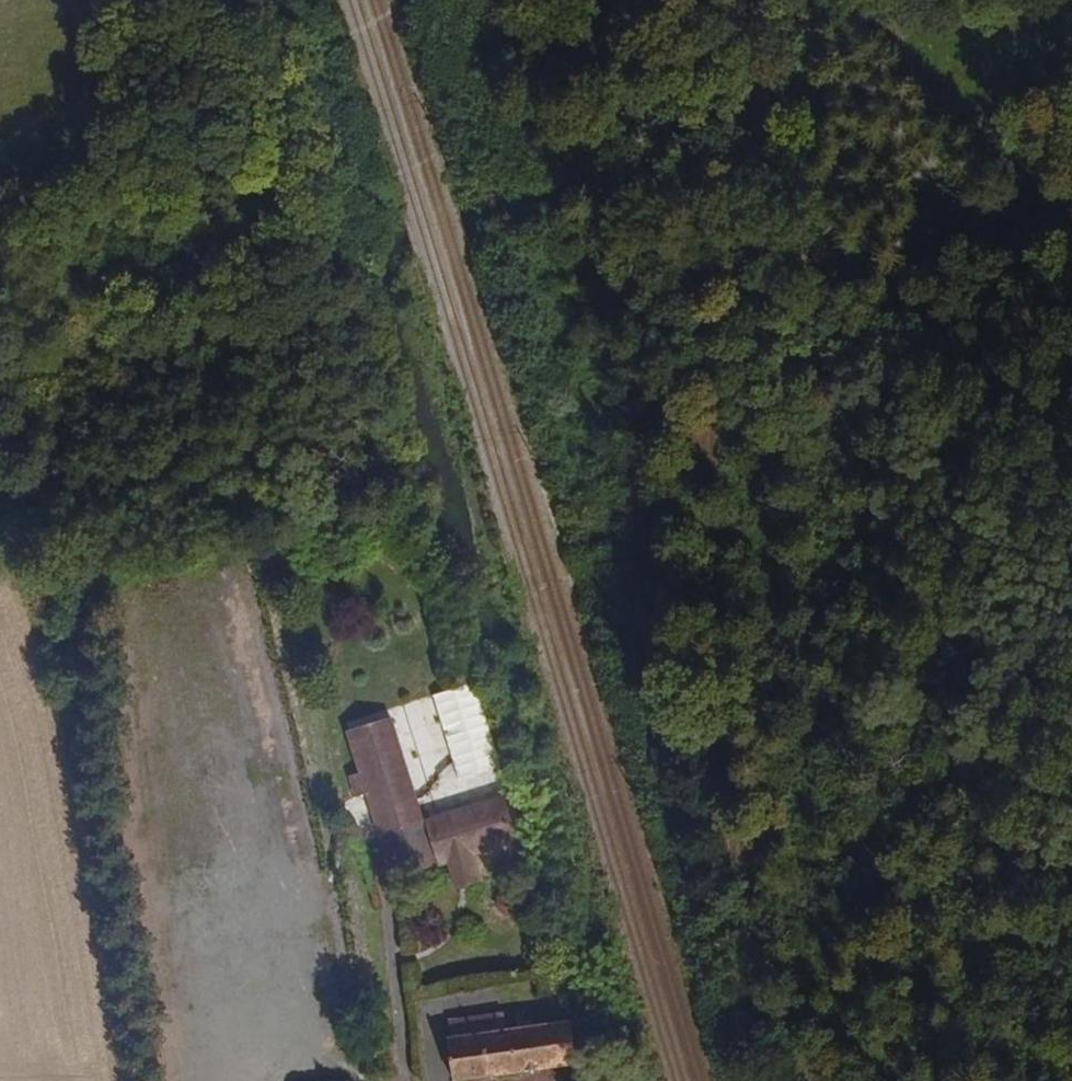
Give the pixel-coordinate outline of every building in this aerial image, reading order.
[(406,879),(423,873),(461,861),(469,887),(493,881),(485,855),(533,839),(519,795),(438,822),(406,720),(398,722),(361,734),(374,777),(364,781),(371,801),(381,797),(406,879)] [(503,1033),(500,1011),(445,1018),(447,1042),(503,1033)] [(568,1023),(503,1033),(447,1042),(443,1042),(448,1080),(467,1080),(574,1065),(568,1023)]
